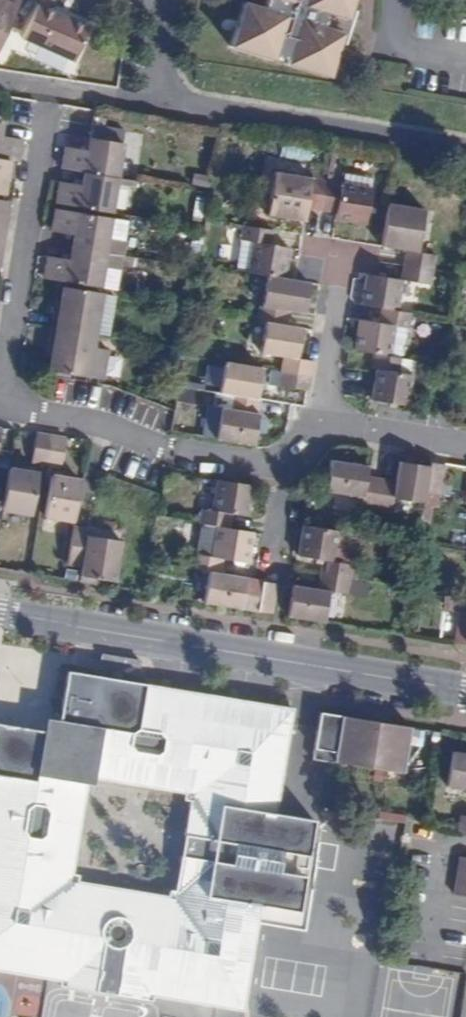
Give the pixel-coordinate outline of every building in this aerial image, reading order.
[(20,0),(0,0),(0,46),(20,0)] [(263,8),(244,2),(231,47),(272,59),(273,55),(287,60),(286,64),(328,77),(342,32),(322,26),(327,12),(346,18),(352,0),(266,0),(263,8)] [(90,28),(38,4),(23,38),(75,62),(90,28)] [(11,161),(20,162),(23,139),(3,136),(5,124),(0,123),(0,159),(11,161)] [(82,172),(119,178),(124,143),(87,137),(85,150),(65,147),(61,169),(82,172)] [(6,195),(11,161),(0,159),(0,194),(6,195)] [(326,180),(328,170),(314,168),(312,179),(274,173),(267,215),(304,221),(307,208),(322,210),(326,180)] [(55,204),(113,213),(119,178),(82,172),(80,185),(58,182),(55,204)] [(326,180),(322,210),(336,213),(334,221),(367,225),(375,178),(346,173),(344,183),(326,180)] [(3,236),(5,222),(9,201),(0,200),(0,235),(3,236)] [(425,210),(389,203),(381,246),(406,250),(404,265),(434,270),(436,255),(418,252),(425,210)] [(123,256),(124,256),(126,242),(109,240),(113,217),(54,208),(50,231),(72,235),(70,247),(123,256)] [(130,220),(113,217),(109,240),(126,242),(130,220)] [(266,275),(286,278),(291,248),(271,244),(273,230),(243,225),(240,240),(252,242),(248,272),(266,275)] [(123,256),(70,247),(68,260),(47,257),(43,278),(101,288),(104,268),(116,270),(121,266),(123,256)] [(434,270),(404,265),(401,280),(401,282),(365,276),(361,304),(381,308),(400,311),(404,284),(431,288),(434,270)] [(116,270),(104,268),(101,288),(113,290),(116,270)] [(305,314),(310,283),(286,278),(266,275),(259,321),(265,322),(288,326),(290,312),(305,314)] [(55,328),(97,335),(103,294),(62,287),(55,328)] [(356,334),(353,350),(373,353),(392,356),(397,327),(409,328),(412,313),(400,311),(381,308),(378,323),(359,320),(356,334)] [(280,371),(311,376),(313,362),(297,359),(302,328),(288,326),(265,322),(260,354),(283,357),(280,371)] [(48,371),(106,380),(110,351),(95,348),(97,335),(55,328),(48,371)] [(373,353),(371,368),(377,369),(371,400),(409,406),(413,376),(402,374),(404,358),(392,356),(373,353)] [(220,393),(230,394),(257,399),(262,368),(224,362),(220,393)] [(278,387),(308,392),(310,384),(311,376),(280,371),(278,387)] [(221,408),(216,439),(253,445),(260,399),(257,399),(230,394),(227,409),(221,408)] [(51,435),(35,433),(30,464),(46,466),(51,435)] [(51,435),(46,466),(62,469),(67,438),(66,438),(51,435)] [(376,510),(381,478),(368,476),(369,467),(331,460),(326,492),(363,498),(362,507),(376,510)] [(395,481),(381,478),(376,510),(391,512),(393,498),(424,503),(426,492),(430,467),(398,462),(395,481)] [(446,465),(430,463),(430,467),(426,492),(441,494),(446,465)] [(9,467),(2,511),(30,516),(38,472),(9,467)] [(74,523),(82,479),(52,474),(44,517),(74,523)] [(249,517),(254,485),(217,479),(212,509),(200,508),(197,523),(215,526),(230,528),(232,514),(249,517)] [(320,574),(350,580),(353,565),(334,562),(340,531),(302,525),(297,555),(322,560),(320,574)] [(83,562),(80,576),(116,582),(122,542),(85,536),(87,528),(74,526),(73,526),(68,559),(83,562)] [(190,568),(208,571),(223,573),(225,560),(247,563),(253,532),(230,528),(215,526),(210,556),(193,554),(190,568)] [(208,571),(203,602),(241,608),(246,578),(223,573),(208,571)] [(291,593),(287,615),(325,622),(330,591),(348,594),(350,580),(320,574),(318,589),(292,585),(291,593)] [(261,581),(256,611),(273,613),(277,584),(270,582),(261,581)] [(455,596),(453,611),(460,613),(455,643),(465,645),(465,598),(455,596)] [(88,785),(83,783),(71,764),(51,777),(37,776),(41,750),(25,728),(0,724),(0,971),(45,978),(50,949),(64,952),(62,968),(78,978),(93,983),(92,991),(120,995),(123,989),(139,988),(155,984),(158,967),(172,969),(167,998),(233,1008),(235,992),(246,994),(258,923),(261,906),(298,913),(314,822),(276,815),(291,728),(279,726),(282,706),(68,671),(64,703),(79,724),(104,728),(101,745),(83,756),(96,775),(95,780),(185,794),(184,802),(190,802),(176,891),(169,890),(168,896),(79,881),(80,874),(74,874),(88,788),(88,785)] [(83,783),(88,785),(94,786),(95,780),(96,775),(83,756),(101,745),(104,728),(79,724),(64,703),(59,719),(47,719),(44,731),(25,728),(41,750),(37,776),(51,777),(71,764),(83,783)] [(291,728),(294,708),(282,706),(279,726),(291,728)] [(404,773),(411,727),(321,712),(315,749),(335,752),(333,762),(404,773)] [(450,751),(444,788),(465,791),(465,754),(450,751)] [(457,831),(465,832),(465,816),(460,814),(457,831)] [(324,823),(314,822),(298,913),(261,906),(258,923),(305,932),(324,823)] [(460,857),(454,894),(465,896),(465,858),(460,857)] [(59,986),(92,991),(93,983),(78,978),(62,968),(64,952),(50,949),(45,978),(61,981),(59,986)] [(153,996),(167,998),(172,969),(158,967),(155,984),(139,988),(123,989),(120,995),(153,1001),(153,996)] [(244,1010),(246,994),(235,992),(233,1008),(244,1010)]
